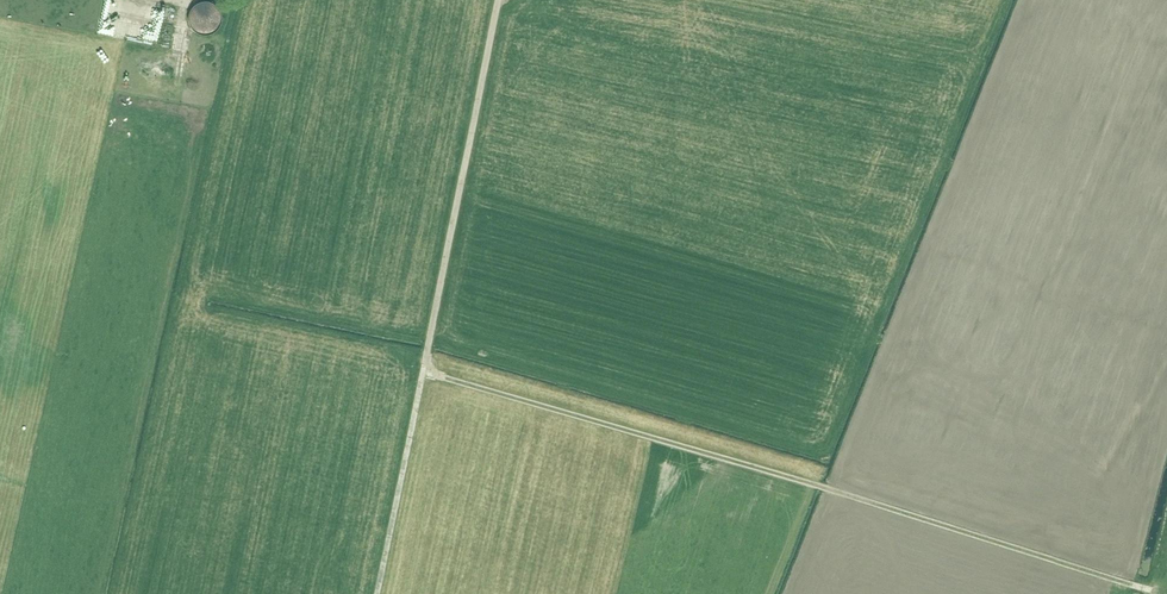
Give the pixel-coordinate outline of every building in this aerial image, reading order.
[(103,27),(128,32),(131,14),(139,15),(141,4),(127,1),(127,0),(108,0),(103,27)] [(188,16),(188,19),(188,21),(189,24),(190,27),(192,29),(194,31),(196,33),(198,34),(201,35),(204,35),(206,35),(209,35),(212,34),(214,33),(216,31),(218,29),(220,27),(221,24),(222,21),(222,19),(222,16),(221,13),(220,11),(218,8),(216,6),(214,4),(212,3),(209,2),(206,2),(204,2),(201,2),(198,3),(196,4),(194,6),(192,8),(190,11),(189,13),(188,16)]
